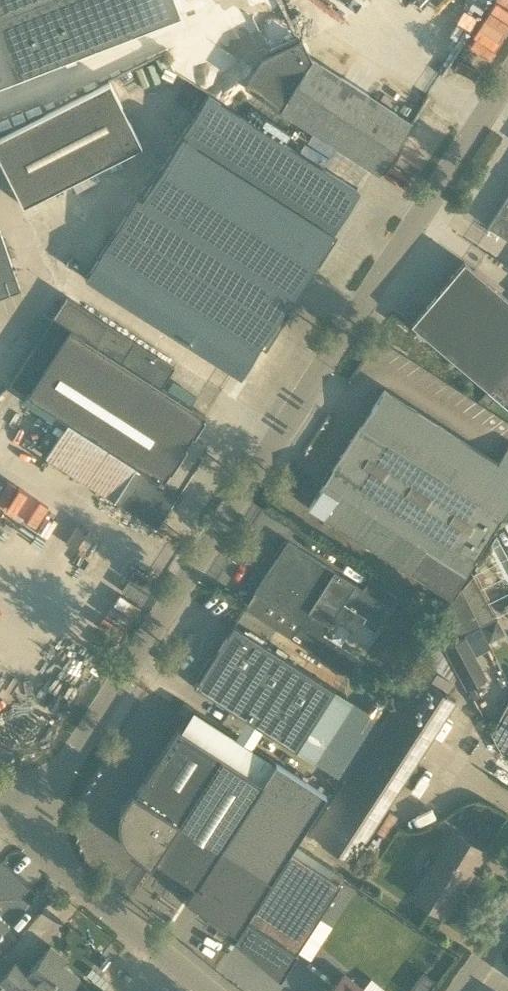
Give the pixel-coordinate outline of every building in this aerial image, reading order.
[(181,14),(176,0),(0,0),(0,84),(181,14)] [(279,110),(362,163),(379,174),(411,123),(312,59),(302,41),(262,60),(245,88),(279,109),(279,110)] [(142,146),(109,82),(0,137),(0,161),(23,206),(142,146)] [(85,278),(224,366),(241,377),(260,347),(266,351),(284,322),(278,318),(293,296),(313,263),(319,267),(338,236),(333,233),(345,213),(359,191),(347,184),(207,95),(154,179),(141,200),(137,197),(105,248),(85,278)] [(488,227),(507,240),(507,196),(488,227)] [(20,290),(0,232),(0,297),(20,290)] [(487,390),(507,366),(507,299),(464,262),(411,324),(487,390)] [(64,429),(45,457),(113,500),(156,528),(179,492),(176,490),(204,445),(191,437),(205,415),(160,386),(173,366),(66,298),(10,386),(27,396),(23,403),(64,429)] [(487,390),(480,398),(487,404),(494,396),(507,408),(507,366),(487,390)] [(498,462),(401,401),(384,390),(352,440),(351,439),(350,441),(351,441),(342,456),(341,455),(340,457),(341,457),(308,508),(449,599),(507,508),(507,447),(498,462)] [(28,450),(40,433),(30,426),(18,443),(28,450)] [(48,528),(63,512),(55,505),(40,521),(48,528)] [(244,609),(292,639),(347,675),(358,657),(323,635),(343,604),(366,618),(363,623),(374,631),(397,597),(369,579),(362,589),(287,541),(255,592),(244,609)] [(475,573),(462,589),(480,626),(489,621),(497,617),(475,573)] [(461,587),(448,607),(462,635),(480,626),(462,589),(461,587)] [(427,605),(435,611),(441,602),(432,596),(427,605)] [(459,671),(467,689),(485,679),(463,637),(462,635),(448,607),(436,627),(440,635),(459,671)] [(335,690),(250,636),(234,625),(199,679),(198,678),(193,685),(295,751),(335,690)] [(459,671),(440,635),(422,663),(311,833),(352,859),(455,700),(445,693),(452,683),(459,671)] [(178,712),(187,717),(192,709),(183,703),(178,712)] [(118,818),(118,821),(118,824),(118,827),(119,830),(120,833),(121,836),(122,839),(124,841),(126,844),(128,846),(130,848),(150,865),(154,859),(220,755),(177,728),(136,793),(132,790),(123,804),(122,807),(120,809),(119,812),(119,815),(118,818)] [(259,781),(220,755),(154,859),(195,886),(259,781)] [(259,781),(195,886),(186,900),(217,920),(215,924),(233,939),(246,919),(288,851),(324,795),(272,761),(259,781)] [(453,833),(443,850),(413,897),(444,916),(484,852),(453,833)] [(340,885),(288,851),(246,919),(233,939),(279,978),(340,885)] [(9,926),(0,917),(0,935),(9,926)] [(79,977),(62,963),(66,959),(50,946),(28,972),(15,961),(0,980),(0,983),(10,990),(30,990),(34,986),(40,990),(68,990),(79,977)] [(409,990),(426,990),(434,980),(423,972),(409,990)] [(344,974),(330,990),(364,990),(344,974)]
